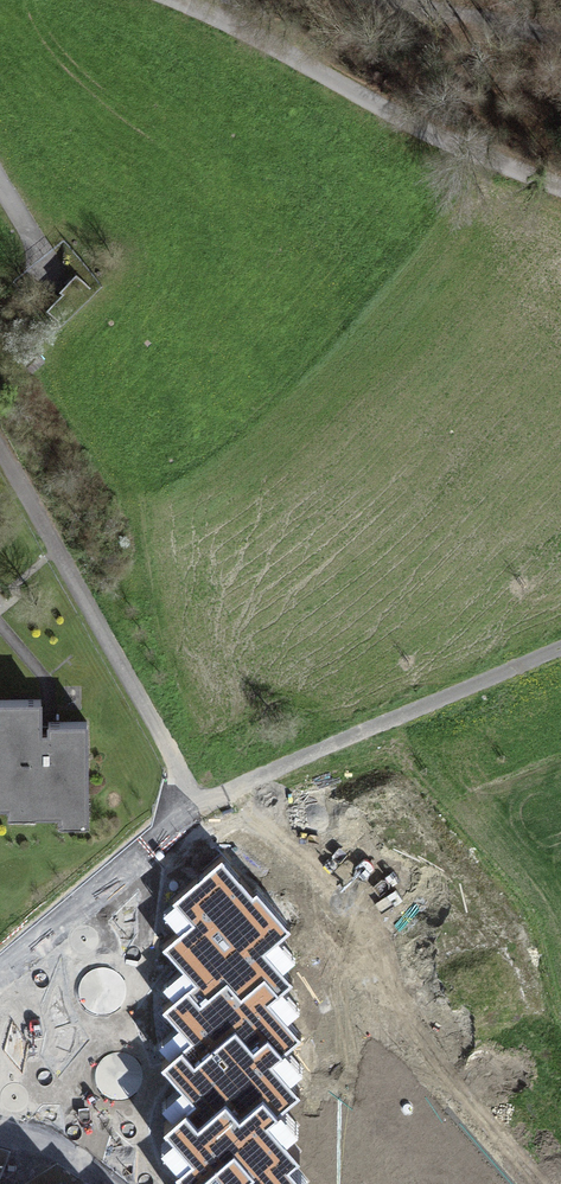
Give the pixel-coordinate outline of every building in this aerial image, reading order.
[(92,294),(74,275),(58,290),(64,296),(48,311),(60,324),(92,294)] [(92,798),(92,712),(46,712),(47,689),(0,689),(0,797),(92,798)] [(157,976),(174,996),(186,985),(200,1002),(225,981),(239,997),(265,976),(279,992),(293,980),(284,968),(305,951),(223,854),(161,907),(180,929),(163,943),(177,960),(157,976)] [(310,1000),(293,980),(279,992),(265,976),(239,997),(225,981),(200,1002),(186,985),(174,996),(162,1006),(172,1019),(153,1034),(170,1055),(161,1063),(176,1081),(158,1096),(173,1114),(184,1104),(199,1122),(224,1100),(238,1116),(263,1094),(277,1111),(288,1102),(301,1091),(291,1078),(310,1062),(294,1042),(302,1035),(288,1018),(310,1000)] [(288,1102),(277,1111),(263,1094),(238,1116),(224,1100),(199,1122),(184,1104),(173,1114),(163,1123),(173,1134),(157,1148),(189,1183),(309,1183),(290,1162),(301,1153),(286,1136),(304,1120),(288,1102)]
